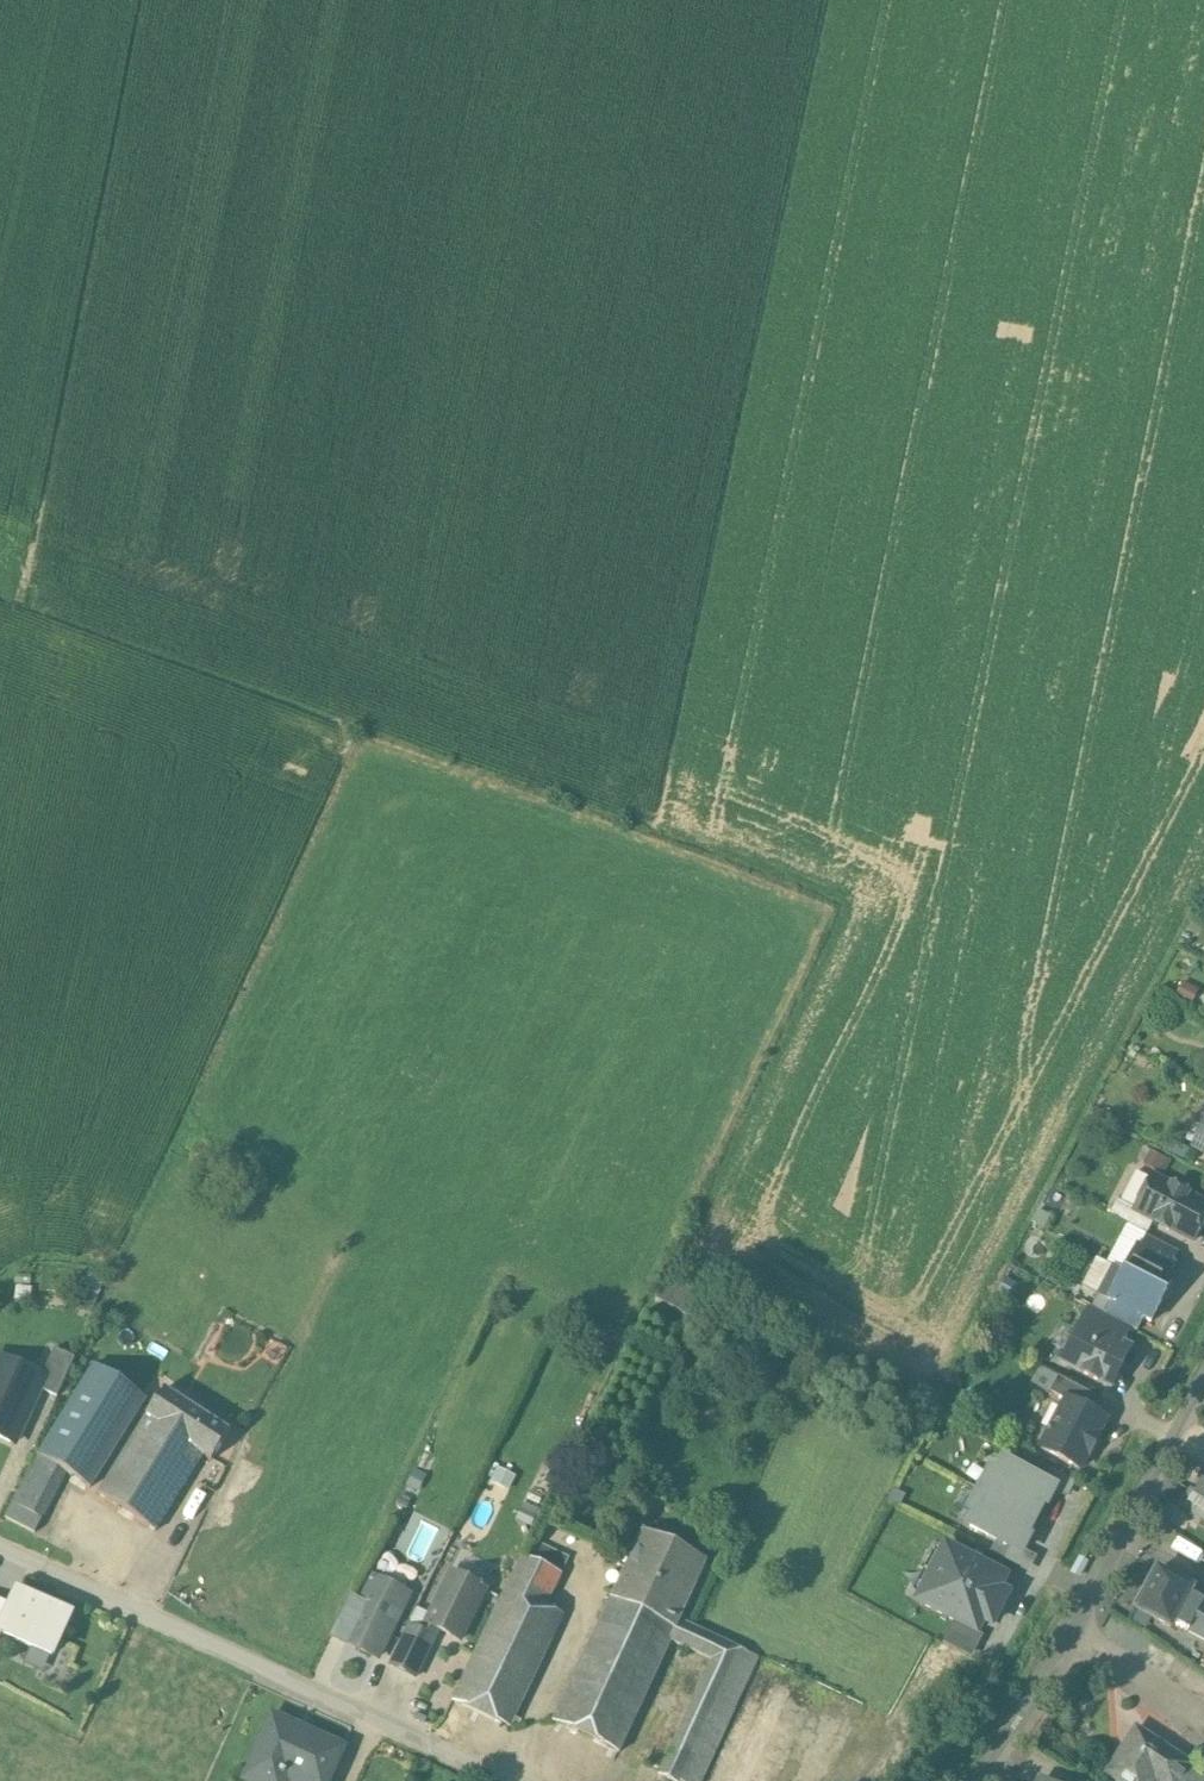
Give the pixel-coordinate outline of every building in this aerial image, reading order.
[(1194,1147),(1203,1152),(1203,1127),(1194,1147)] [(1152,1177),(1135,1210),(1134,1211),(1154,1221),(1153,1222),(1153,1223),(1169,1231),(1170,1229),(1193,1242),(1203,1221),(1203,1204),(1187,1196),(1188,1194),(1172,1186),(1171,1187),(1152,1177)] [(1154,1221),(1134,1211),(1135,1210),(1117,1201),(1109,1216),(1147,1235),(1153,1223),(1153,1222),(1154,1221)] [(1178,1252),(1147,1235),(1140,1248),(1171,1265),(1172,1265),(1178,1252)] [(1171,1265),(1140,1248),(1137,1246),(1123,1272),(1113,1267),(1098,1296),(1111,1303),(1112,1302),(1143,1319),(1151,1323),(1171,1284),(1167,1282),(1175,1266),(1172,1265),(1171,1265)] [(1143,1319),(1112,1302),(1111,1303),(1105,1316),(1128,1328),(1136,1332),(1143,1319)] [(1105,1316),(1091,1308),(1082,1325),(1120,1345),(1128,1328),(1105,1316)] [(1120,1345),(1082,1325),(1066,1355),(1074,1358),(1069,1367),(1110,1388),(1129,1350),(1120,1345)] [(55,1350),(43,1377),(46,1378),(40,1390),(58,1398),(75,1359),(55,1350)] [(0,1357),(0,1437),(15,1444),(40,1390),(46,1378),(43,1377),(0,1357)] [(104,1369),(45,1460),(67,1474),(91,1489),(150,1399),(116,1377),(104,1369)] [(1096,1397),(1058,1377),(1050,1393),(1066,1401),(1066,1400),(1089,1411),(1096,1397)] [(234,1434),(164,1391),(136,1438),(152,1448),(164,1428),(183,1440),(161,1475),(183,1489),(202,1457),(215,1464),(234,1434)] [(1066,1401),(1041,1449),(1080,1470),(1088,1454),(1090,1455),(1100,1437),(1098,1435),(1106,1420),(1089,1411),(1066,1400),(1066,1401)] [(152,1448),(136,1438),(101,1496),(156,1531),(183,1489),(161,1475),(183,1440),(164,1428),(152,1448)] [(14,1504),(43,1520),(67,1474),(45,1460),(39,1456),(14,1504)] [(981,1491),(1034,1519),(1043,1501),(1046,1503),(1052,1491),(1054,1487),(1031,1476),(1004,1462),(998,1475),(991,1472),(981,1491)] [(1038,1463),(1031,1476),(1054,1487),(1052,1491),(1067,1499),(1076,1483),(1038,1463)] [(1034,1519),(981,1491),(971,1511),(977,1514),(970,1526),(997,1540),(997,1542),(1020,1553),(1022,1549),(1028,1538),(1024,1536),(1034,1519)] [(1198,1496),(1199,1494),(1195,1492),(1186,1507),(1203,1515),(1203,1500),(1198,1496)] [(43,1520),(14,1504),(7,1516),(36,1532),(43,1520)] [(670,1545),(643,1532),(630,1559),(624,1556),(620,1566),(626,1569),(612,1599),(676,1630),(679,1622),(707,1563),(681,1550),(683,1545),(673,1540),(670,1545)] [(1037,1557),(1022,1549),(1020,1553),(997,1542),(991,1554),(1029,1574),(1037,1557)] [(563,1568),(569,1554),(540,1543),(535,1556),(563,1568)] [(945,1547),(917,1601),(977,1632),(983,1620),(991,1624),(1007,1594),(999,1590),(1005,1577),(945,1547)] [(563,1576),(522,1555),(454,1701),(514,1728),(567,1617),(548,1607),(563,1576)] [(1157,1570),(1135,1610),(1171,1629),(1174,1624),(1189,1594),(1192,1589),(1157,1570)] [(381,1580),(376,1578),(363,1603),(344,1642),(379,1659),(410,1594),(405,1592),(408,1586),(406,1580),(389,1572),(383,1575),(381,1580)] [(486,1589),(452,1573),(427,1624),(440,1630),(461,1641),(486,1589)] [(1174,1624),(1203,1640),(1203,1602),(1189,1594),(1174,1624)] [(70,1616),(45,1605),(43,1609),(16,1597),(0,1633),(0,1634),(52,1656),(70,1616)] [(350,1597),(331,1636),(344,1642),(363,1603),(350,1597)] [(612,1599),(554,1722),(618,1752),(670,1641),(676,1630),(612,1599)] [(720,1640),(679,1622),(676,1630),(670,1641),(711,1660),(720,1640)] [(423,1633),(410,1626),(391,1665),(417,1677),(440,1630),(427,1624),(423,1633)] [(658,1775),(671,1780),(680,1780),(740,1649),(720,1640),(711,1660),(658,1775)] [(680,1780),(702,1780),(758,1658),(740,1649),(680,1780)] [(272,1717),(244,1778),(250,1780),(285,1780),(287,1777),(296,1780),(328,1780),(342,1749),(272,1717)] [(1136,1730),(1107,1774),(1118,1780),(1183,1780),(1192,1767),(1136,1730)] [(1183,1780),(1203,1780),(1203,1774),(1192,1767),(1183,1780)]
